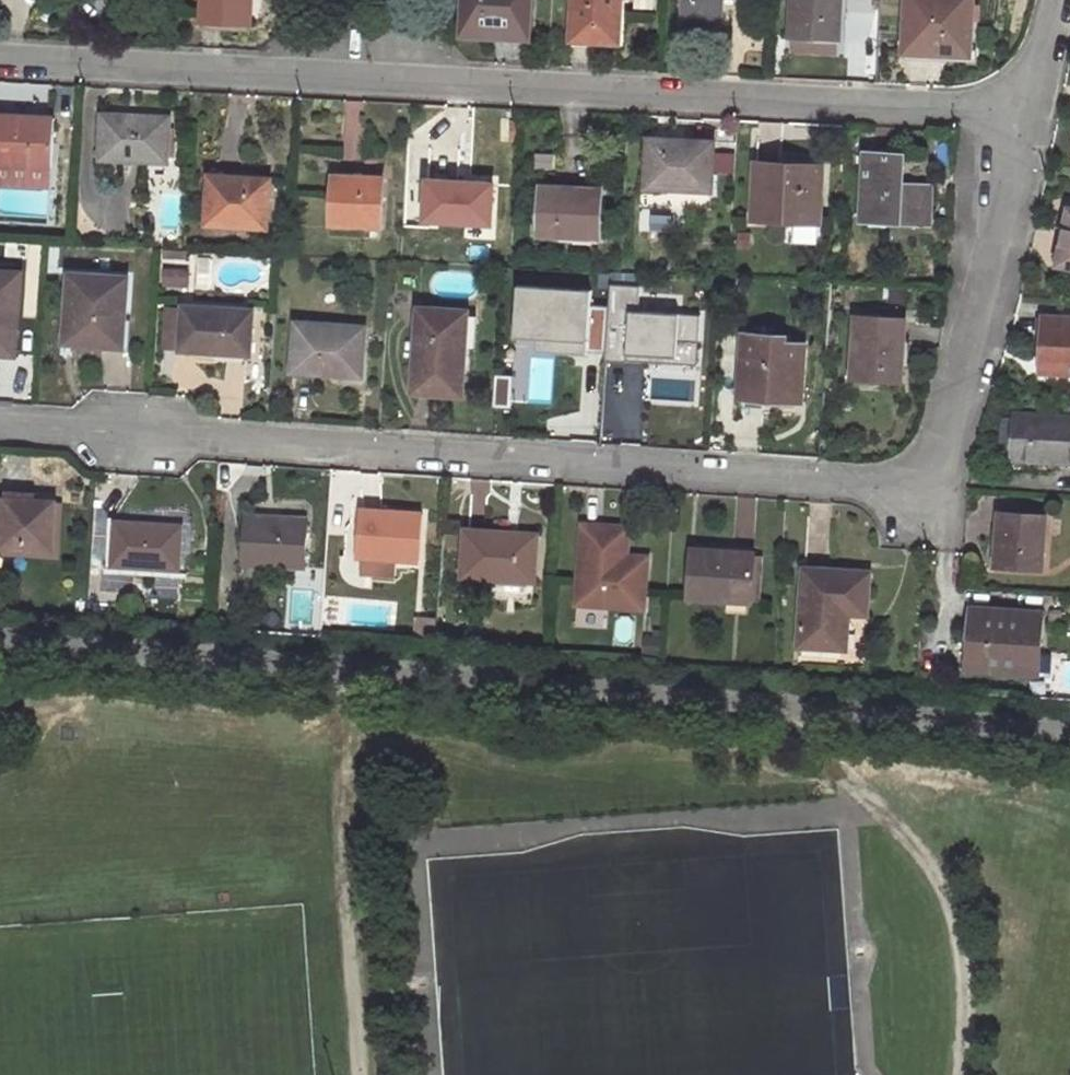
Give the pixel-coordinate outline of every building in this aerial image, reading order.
[(204,20),(250,23),(251,0),(205,0),(204,20)] [(465,27),(505,29),(505,35),(529,36),(530,0),(466,0),(465,27)] [(576,38),(622,40),(624,0),(578,0),(576,38)] [(685,26),(722,28),(724,0),(686,0),(685,26)] [(794,34),(842,36),(843,0),(795,0),(794,34)] [(907,41),(945,44),(945,50),(972,51),(974,0),(909,0),(907,41)] [(57,167),(59,118),(0,114),(0,164),(57,167)] [(171,117),(105,114),(103,155),(169,158),(171,117)] [(715,139),(651,135),(648,184),(712,188),(715,139)] [(825,151),(761,148),(758,200),(822,203),(825,151)] [(903,153),(867,152),(865,218),(929,221),(931,183),(903,182),(903,153)] [(48,186),(56,187),(57,167),(0,164),(0,183),(48,186)] [(389,177),(341,175),(338,223),(386,226),(389,177)] [(272,182),(211,178),(208,227),(269,231),(272,182)] [(496,182),(431,179),(429,217),(494,220),(496,182)] [(609,188),(546,184),(542,231),(605,236),(609,188)] [(822,238),(822,224),(795,224),(794,237),(822,238)] [(127,274),(64,270),(59,341),(85,342),(85,337),(123,339),(127,274)] [(0,271),(0,352),(16,353),(21,273),(0,271)] [(594,286),(519,281),(515,334),(539,336),(538,351),(587,354),(587,352),(606,353),(610,302),(593,301),(594,286)] [(641,286),(612,284),(606,361),(698,368),(701,315),(640,310),(641,286)] [(252,308),(183,303),(179,351),(249,355),(252,308)] [(455,307),(415,305),(409,389),(457,394),(462,353),(454,352),(455,307)] [(454,352),(462,353),(468,353),(470,308),(455,307),(454,352)] [(904,319),(853,315),(848,377),(899,381),(904,319)] [(1042,315),(1038,370),(1069,372),(1069,316),(1042,315)] [(365,325),(307,322),(304,370),(362,372),(365,325)] [(785,336),(742,332),(737,397),(801,403),(806,342),(785,341),(785,336)] [(1014,413),(1011,458),(1069,462),(1069,416),(1014,413)] [(53,555),(57,506),(8,502),(4,551),(53,555)] [(424,512),(361,509),(358,555),(420,559),(424,512)] [(1042,514),(996,511),(992,566),(1038,570),(1042,514)] [(307,519),(250,515),(246,562),(303,566),(307,519)] [(181,569),(184,524),(117,520),(114,564),(181,569)] [(616,526),(584,523),(578,602),(645,607),(648,556),(628,554),(614,553),(616,526)] [(531,530),(457,524),(454,572),(527,577),(531,530)] [(614,553),(628,554),(630,527),(616,526),(614,553)] [(751,553),(689,549),(685,598),(747,603),(751,553)] [(869,572),(804,568),(800,645),(845,647),(848,613),(867,614),(869,572)] [(1040,612),(984,607),(984,612),(968,610),(964,665),(1015,671),(1017,652),(1037,653),(1040,612)]
